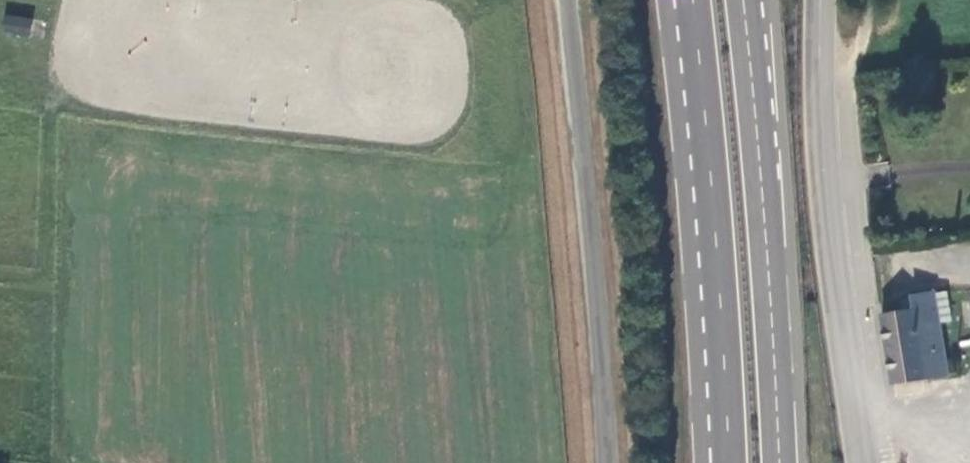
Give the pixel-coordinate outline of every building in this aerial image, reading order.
[(893,381),(949,372),(934,288),(910,293),(913,308),(881,314),(893,381)]
